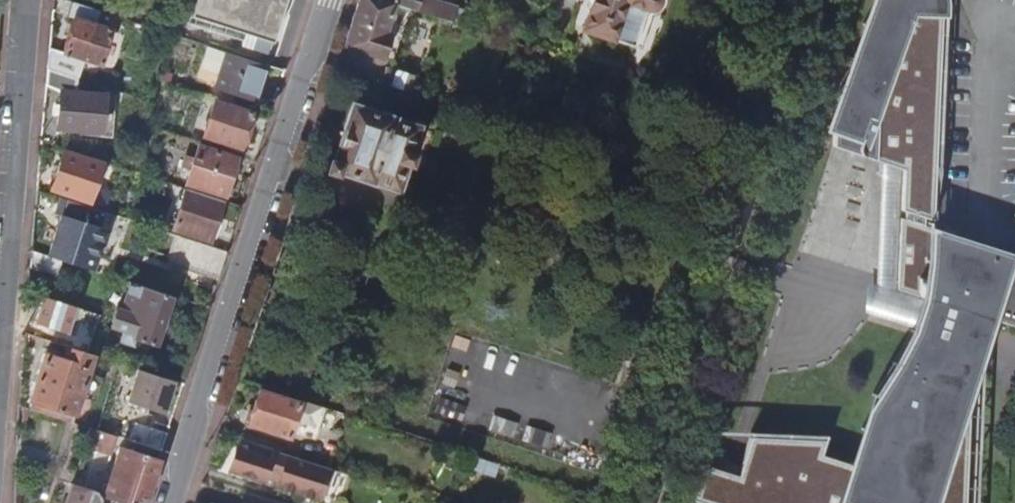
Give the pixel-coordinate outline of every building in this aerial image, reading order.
[(285,0),(200,0),(196,13),(273,38),(285,0)] [(395,5),(396,4),(384,0),(359,0),(344,46),(384,59),(391,36),(399,38),(405,20),(392,16),(395,5)] [(396,4),(395,5),(411,10),(411,8),(414,0),(384,0),(396,4)] [(582,31),(633,48),(646,10),(651,10),(655,8),(658,4),(658,1),(658,0),(592,0),(582,31)] [(841,77),(825,129),(828,130),(831,145),(873,160),(889,166),(901,169),(896,210),(906,213),(905,220),(896,218),(893,291),(926,300),(915,334),(896,366),(865,414),(849,468),(815,458),(820,443),(748,441),(745,440),(733,479),(728,477),(699,468),(688,502),(968,502),(973,382),(987,335),(992,320),(1014,328),(1014,254),(1008,253),(937,230),(926,226),(926,219),(937,220),(940,167),(935,167),(942,16),(947,16),(947,2),(946,0),(869,0),(841,77)] [(117,32),(121,17),(74,2),(69,16),(76,18),(65,53),(100,64),(111,30),(117,32)] [(254,101),(266,64),(226,51),(215,87),(254,101)] [(388,59),(380,82),(409,91),(416,68),(388,59)] [(76,92),(77,77),(48,67),(47,84),(62,89),(59,128),(102,132),(105,94),(76,92)] [(204,136),(239,147),(250,113),(215,101),(204,136)] [(390,110),(380,107),(378,112),(353,104),(332,166),(395,187),(403,162),(409,163),(421,126),(389,116),(390,110)] [(198,145),(195,156),(187,154),(182,166),(191,169),(187,183),(224,195),(236,158),(198,145)] [(53,189),(91,202),(103,164),(66,152),(53,189)] [(210,240),(223,199),(187,187),(174,229),(210,240)] [(118,215),(62,196),(56,213),(62,215),(50,255),(63,259),(90,268),(94,256),(99,258),(108,230),(113,231),(118,215)] [(218,279),(227,251),(177,235),(168,263),(218,279)] [(58,276),(63,259),(50,255),(33,249),(31,267),(58,276)] [(154,344),(171,295),(133,283),(124,310),(117,308),(111,326),(123,330),(120,342),(134,346),(136,339),(154,344)] [(47,354),(29,407),(72,421),(79,397),(86,376),(93,355),(68,346),(64,359),(47,354)] [(127,402),(163,415),(174,382),(138,370),(127,402)] [(94,402),(101,381),(86,376),(79,397),(94,402)] [(315,437),(325,409),(300,400),(298,404),(259,392),(247,426),(288,438),(291,430),(315,437)] [(136,423),(130,440),(162,451),(168,433),(136,423)] [(111,457),(118,436),(91,428),(84,449),(111,457)] [(330,468),(284,453),(244,440),(241,449),(237,448),(230,469),(264,480),(265,477),(279,482),(278,487),(319,500),(330,468)] [(72,482),(66,502),(145,502),(159,461),(121,448),(106,493),(100,496),(97,489),(72,482)]
